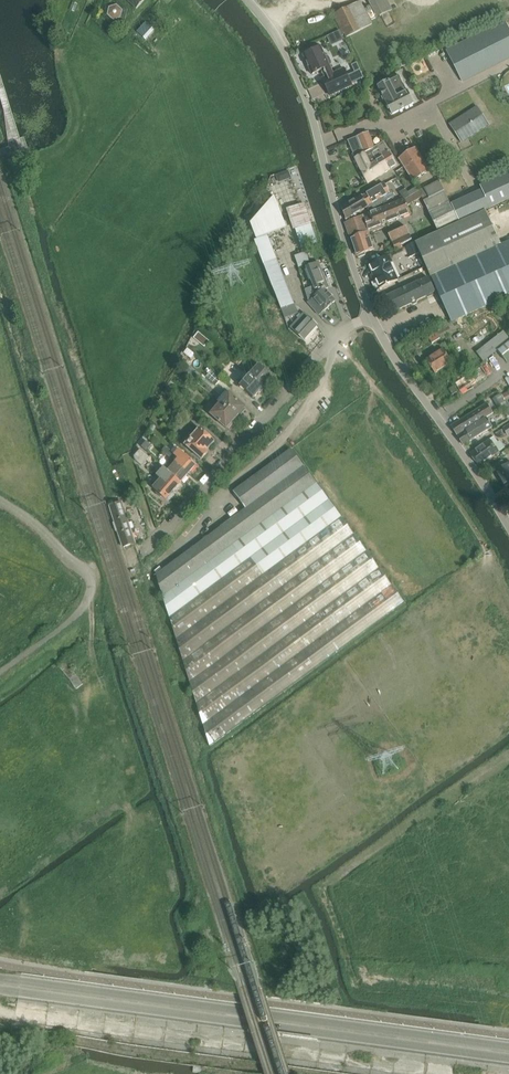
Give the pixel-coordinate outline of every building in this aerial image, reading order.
[(137,9),(144,1),(144,0),(127,0),(137,9)] [(388,0),(368,0),(378,19),(393,11),(388,0)] [(333,16),(345,39),(372,25),(360,1),(333,16)] [(124,17),(122,6),(110,7),(111,18),(124,17)] [(463,83),(508,60),(508,29),(505,21),(447,51),(463,83)] [(146,39),(156,30),(148,22),(139,31),(146,39)] [(334,74),(330,67),(331,67),(332,65),(332,62),(330,59),(330,58),(329,57),(328,56),(327,56),(324,57),(320,47),(303,55),(312,76),(325,70),(328,77),(323,79),(331,96),(353,86),(345,69),(334,74)] [(507,66),(505,68),(503,70),(501,74),(500,77),(499,81),(500,85),(500,88),(502,91),(505,94),(508,96),(508,97),(508,65),(507,66)] [(378,88),(392,116),(414,104),(407,92),(408,91),(400,76),(390,81),(378,88)] [(461,143),(489,125),(477,106),(449,124),(461,143)] [(383,158),(391,170),(397,166),(388,151),(389,150),(384,143),(375,148),(369,133),(357,138),(364,154),(371,166),(383,158)] [(364,154),(357,138),(348,141),(356,158),(354,159),(368,184),(391,170),(383,158),(371,166),(364,154)] [(399,160),(413,182),(431,171),(416,149),(399,160)] [(280,181),(292,177),(290,170),(277,174),(280,181)] [(422,198),(429,213),(449,202),(439,182),(424,189),(420,191),(424,197),(422,198)] [(363,197),(368,208),(370,212),(395,197),(390,189),(388,190),(385,184),(363,197)] [(408,193),(410,197),(420,191),(417,188),(408,193)] [(404,200),(407,207),(422,198),(424,197),(420,191),(410,197),(404,200)] [(250,225),(256,240),(287,230),(274,197),(250,225)] [(368,208),(363,197),(342,209),(346,221),(368,208)] [(393,204),(399,220),(411,215),(407,207),(404,200),(393,204)] [(449,202),(429,213),(438,232),(459,222),(449,202)] [(382,209),(388,224),(399,220),(393,204),(382,209)] [(290,210),(303,249),(317,245),(304,205),(290,210)] [(369,233),(370,237),(374,235),(373,233),(384,229),(383,226),(388,224),(382,209),(363,216),(369,233)] [(420,254),(452,322),(508,296),(508,241),(501,244),(486,211),(415,243),(420,254)] [(344,224),(350,240),(369,233),(363,216),(344,224)] [(411,245),(410,245),(409,242),(412,241),(406,227),(389,236),(397,253),(402,250),(411,245)] [(369,233),(350,240),(356,257),(357,256),(358,258),(365,256),(364,254),(375,250),(370,237),(369,233)] [(258,250),(278,301),(291,296),(269,238),(257,242),(260,250),(258,250)] [(411,245),(402,250),(404,250),(406,254),(409,259),(420,254),(415,243),(410,245),(411,245)] [(294,257),(298,269),(309,265),(305,252),(294,257)] [(368,265),(380,289),(398,281),(390,264),(392,263),(389,256),(368,265)] [(325,312),(336,302),(327,291),(330,289),(319,263),(306,268),(312,284),(313,283),(314,287),(305,291),(309,303),(308,304),(319,317),(325,312)] [(432,298),(437,296),(428,277),(386,297),(394,313),(410,306),(413,307),(417,305),(417,302),(431,296),(432,298)] [(291,296),(278,301),(285,319),(298,314),(291,296)] [(291,328),(304,341),(314,330),(318,326),(304,313),(291,328)] [(434,343),(441,338),(437,331),(429,336),(434,343)] [(477,353),(484,362),(508,342),(508,338),(504,332),(477,353)] [(507,362),(508,360),(508,343),(498,351),(507,362)] [(426,360),(435,374),(452,363),(443,349),(426,360)] [(249,376),(264,389),(269,384),(268,383),(273,378),(259,365),(249,376)] [(453,371),(458,379),(466,373),(460,365),(453,371)] [(456,383),(463,395),(474,388),(473,387),(488,377),(481,367),(456,383)] [(264,389),(249,376),(240,386),(254,399),(259,394),(259,395),(264,389)] [(450,390),(453,396),(458,393),(454,387),(450,390)] [(220,405),(236,419),(240,414),(242,415),(246,410),(245,409),(246,408),(230,394),(220,405)] [(505,401),(497,406),(501,412),(503,410),(508,407),(505,401)] [(475,412),(482,422),(487,419),(497,412),(492,403),(488,405),(488,404),(475,412)] [(236,419),(220,405),(211,415),(227,429),(228,428),(229,429),(234,424),(233,423),(236,419)] [(464,419),(471,430),(482,422),(475,412),(464,419)] [(452,426),(459,437),(471,430),(464,419),(452,426)] [(487,419),(482,422),(471,430),(459,437),(464,446),(492,428),(487,419)] [(207,452),(216,443),(200,428),(193,436),(191,433),(182,443),(184,446),(202,461),(209,453),(207,452)] [(470,454),(479,466),(505,448),(500,442),(498,443),(494,437),(470,454)] [(146,442),(142,447),(146,452),(151,446),(146,442)] [(137,454),(146,462),(150,458),(141,450),(140,451),(138,449),(136,452),(138,453),(137,454)] [(157,575),(211,747),(405,603),(291,449),(233,492),(246,509),(157,575)] [(171,459),(189,475),(197,466),(179,450),(171,459)] [(146,462),(137,454),(134,457),(135,460),(142,466),(146,462)] [(169,471),(182,483),(189,475),(171,459),(168,464),(172,467),(169,471)] [(505,487),(508,485),(508,463),(505,466),(503,461),(493,467),(505,487)] [(157,477),(174,492),(182,483),(169,471),(165,475),(162,472),(157,477)] [(174,492),(157,477),(153,481),(157,485),(154,488),(158,492),(157,493),(157,495),(160,497),(161,497),(162,496),(167,500),(174,492)] [(114,524),(116,528),(129,523),(122,503),(110,507),(116,524),(114,524)] [(129,523),(116,528),(117,531),(118,531),(123,547),(135,544),(132,534),(136,533),(132,522),(129,523)]
